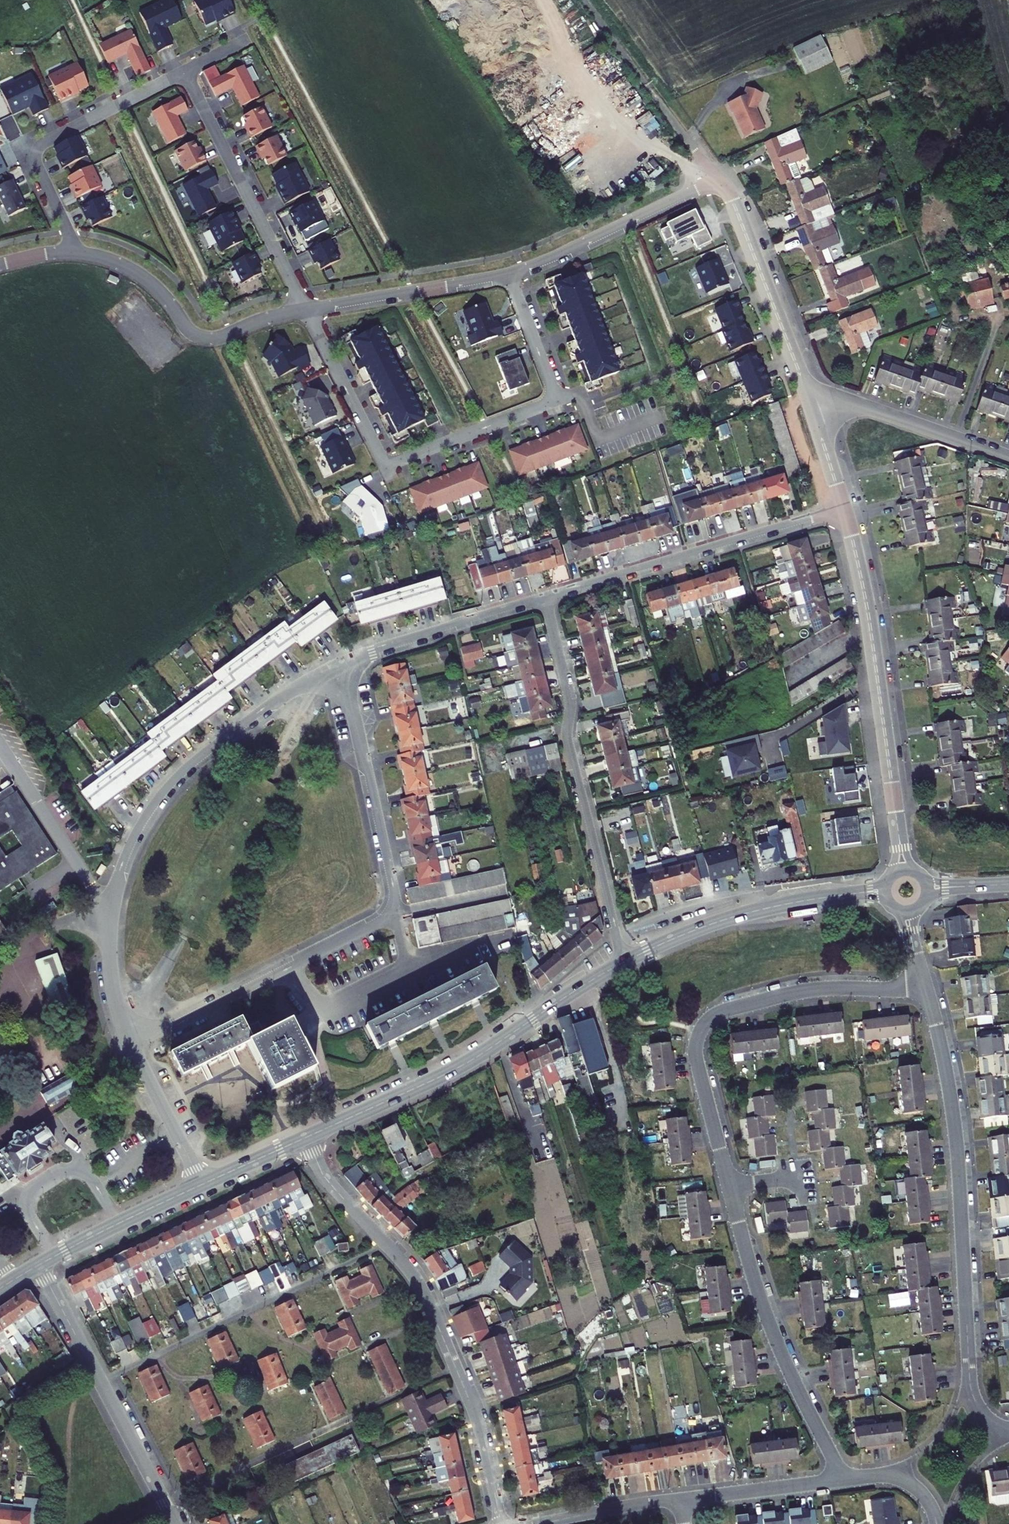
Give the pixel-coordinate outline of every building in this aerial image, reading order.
[(204,31),(214,26),(221,22),(222,24),(234,19),(225,0),(208,0),(193,7),(204,31)] [(138,18),(157,57),(172,50),(164,33),(180,25),(170,2),(138,18)] [(99,51),(107,68),(126,59),(131,70),(144,64),(130,35),(99,51)] [(817,42),(788,54),(801,79),(828,66),(817,42)] [(255,81),(260,78),(253,66),(248,69),(255,81)] [(77,68),(48,82),(60,107),(71,102),(70,100),(77,96),(88,91),(77,68)] [(208,74),(220,98),(231,92),(241,111),(258,102),(242,71),(225,79),(219,68),(208,74)] [(2,98),(12,120),(29,112),(34,121),(48,114),(32,79),(15,88),(17,91),(2,98)] [(2,98),(17,91),(15,88),(0,95),(2,98)] [(739,101),(723,108),(727,117),(729,117),(740,142),(760,134),(750,114),(753,107),(755,107),(758,98),(742,92),(739,101)] [(152,117),(168,148),(185,139),(176,121),(187,115),(180,102),(152,117)] [(246,135),(250,142),(271,132),(261,112),(242,121),(246,128),(249,134),(246,135)] [(791,134),(760,148),(778,189),(782,187),(796,181),(789,165),(802,159),(791,134)] [(267,170),(286,161),(275,140),(254,151),(258,158),(261,157),(263,163),(267,170)] [(59,167),(63,174),(87,161),(77,141),(54,153),(58,160),(61,166),(59,167)] [(174,156),(184,176),(205,165),(202,158),(199,159),(196,153),(193,146),(174,156)] [(278,197),(284,209),(309,196),(294,167),(271,179),(276,189),(280,196),(278,197)] [(73,196),(76,203),(101,191),(91,171),(68,182),(72,190),(75,195),(73,196)] [(211,175),(182,190),(198,221),(215,212),(206,194),(217,188),(211,175)] [(796,181),(782,187),(798,229),(815,223),(829,217),(818,190),(806,194),(800,179),(796,181)] [(9,221),(26,213),(12,185),(0,191),(0,204),(9,221)] [(89,224),(93,231),(112,222),(102,202),(80,212),(84,219),(86,218),(89,224)] [(313,205),(288,217),(292,224),(294,223),(296,229),(304,245),(327,233),(313,205)] [(697,250),(712,243),(703,226),(701,227),(699,222),(694,213),(666,227),(668,229),(660,233),(666,243),(673,240),(676,246),(691,238),(697,250)] [(231,215),(206,228),(221,257),(244,245),(239,235),(235,228),(237,227),(231,215)] [(798,229),(793,231),(797,240),(799,242),(812,274),(818,271),(831,266),(825,249),(836,244),(830,229),(819,232),(815,223),(798,229)] [(328,244),(307,255),(311,262),(314,261),(317,267),(320,274),(339,264),(328,244)] [(256,264),(252,257),(231,268),(242,288),(260,278),(257,271),(254,265),(256,264)] [(695,270),(705,295),(728,286),(718,261),(695,270)] [(831,266),(818,271),(831,304),(826,306),(830,315),(847,309),(844,300),(875,287),(868,269),(843,279),(837,264),(831,266)] [(583,387),(586,395),(601,389),(598,382),(617,375),(580,277),(561,285),(558,278),(543,283),(546,292),(552,289),(560,309),(554,311),(557,320),(556,323),(560,334),(568,330),(573,344),(565,346),(569,357),(572,359),(576,367),(581,365),(589,385),(583,387)] [(979,288),(956,293),(960,311),(983,306),(979,288)] [(993,294),(995,304),(1008,301),(1008,290),(993,294)] [(713,312),(721,333),(741,325),(738,318),(735,312),(737,311),(734,303),(713,312)] [(466,340),(470,349),(501,337),(496,325),(491,327),(483,307),(462,315),(471,338),(466,340)] [(869,311),(838,323),(850,356),(870,348),(874,341),(870,330),(875,328),(869,311)] [(721,333),(719,334),(728,355),(751,345),(748,338),(746,338),(744,332),(741,325),(721,333)] [(391,439),(395,447),(409,440),(406,433),(424,424),(376,331),(358,340),(355,334),(340,341),(344,349),(350,346),(359,365),(354,368),(358,375),(357,379),(362,389),(370,385),(376,397),(368,401),(374,412),(377,413),(381,420),(386,418),(396,437),(391,439)] [(309,367),(301,352),(292,357),(288,351),(286,349),(287,348),(283,345),(284,344),(277,339),(263,357),(272,364),(280,379),(298,370),(298,372),(309,367)] [(494,360),(508,395),(527,388),(521,372),(520,368),(514,352),(494,360)] [(733,364),(741,385),(763,376),(760,369),(758,370),(755,364),(752,356),(733,364)] [(888,360),(879,356),(869,385),(876,387),(877,385),(890,390),(897,368),(887,365),(888,360)] [(920,371),(913,392),(920,394),(923,392),(934,395),(941,376),(932,373),(934,366),(923,363),(920,371)] [(897,368),(890,390),(901,393),(901,396),(910,399),(913,392),(920,371),(909,367),(907,372),(897,368)] [(941,376),(934,395),(946,400),(946,402),(953,405),(963,377),(953,374),(951,380),(941,376)] [(763,376),(741,385),(750,406),(769,398),(766,391),(764,385),(766,384),(763,376)] [(992,387),(982,384),(972,411),(978,413),(980,412),(993,417),(1001,396),(991,393),(992,387)] [(302,403),(314,429),(336,419),(330,407),(328,408),(326,404),(327,400),(306,392),(302,403)] [(993,417),(1004,420),(1004,423),(1008,424),(1008,399),(1001,396),(993,417)] [(775,408),(761,413),(784,486),(796,482),(775,408)] [(520,448),(508,453),(517,478),(586,452),(576,427),(564,431),(563,430),(554,434),(554,435),(530,445),(529,443),(520,447),(520,448)] [(320,450),(333,477),(353,468),(346,452),(348,452),(342,440),(320,450)] [(916,458),(889,465),(889,471),(892,472),(894,484),(895,484),(915,480),(914,470),(919,468),(916,458)] [(421,486),(408,491),(418,516),(486,490),(477,465),(464,470),(464,469),(455,472),(455,473),(430,483),(430,482),(425,483),(421,485),(421,486)] [(923,467),(928,486),(932,485),(927,466),(923,467)] [(740,484),(748,509),(763,504),(755,477),(753,471),(747,473),(750,481),(740,484)] [(755,477),(763,504),(783,498),(775,471),(755,477)] [(925,498),(924,489),(918,489),(917,479),(915,480),(895,484),(897,496),(895,496),(896,505),(921,499),(925,498)] [(719,491),(710,494),(717,518),(733,513),(725,488),(723,480),(717,482),(719,491)] [(725,488),(733,513),(748,509),(740,484),(740,483),(725,488)] [(1007,484),(1000,513),(1008,516),(1008,485),(1007,484)] [(697,505),(702,523),(717,518),(710,494),(701,496),(698,488),(692,490),(695,498),(697,505)] [(388,531),(381,508),(377,509),(375,503),(359,489),(353,492),(346,500),(355,508),(350,513),(359,521),(364,538),(388,531)] [(921,499),(896,505),(891,507),(892,515),(896,515),(898,527),(920,522),(918,512),(922,511),(921,499)] [(531,526),(541,524),(534,500),(525,503),(531,526)] [(679,508),(672,510),(678,530),(702,523),(697,505),(679,510),(679,508)] [(646,526),(652,544),(668,538),(667,534),(675,531),(668,511),(650,517),(647,509),(641,511),(643,518),(646,526)] [(1000,513),(999,522),(1004,523),(1002,534),(1006,535),(1005,546),(1008,546),(1008,516),(1000,513)] [(524,516),(520,517),(527,540),(531,539),(524,516)] [(610,520),(620,553),(636,549),(630,531),(627,522),(619,525),(617,518),(610,520)] [(596,532),(605,558),(620,553),(610,520),(605,522),(607,529),(596,532)] [(920,522),(898,527),(900,539),(898,540),(900,548),(929,542),(927,532),(921,532),(920,522)] [(630,531),(636,549),(652,544),(646,526),(630,531)] [(583,546),(588,563),(605,558),(596,532),(586,536),(583,528),(578,530),(583,546)] [(803,542),(777,550),(780,559),(773,561),(774,567),(807,558),(803,542)] [(559,551),(565,571),(588,563),(583,546),(566,551),(565,548),(559,551)] [(532,560),(538,579),(561,572),(553,547),(530,553),(532,560)] [(513,550),(523,583),(538,579),(532,560),(530,560),(528,554),(522,556),(519,548),(513,550)] [(502,562),(509,587),(523,583),(513,550),(507,552),(510,559),(502,562)] [(485,558),(495,592),(509,587),(502,562),(494,564),(491,556),(485,558)] [(1007,557),(1005,566),(997,565),(995,574),(1008,577),(1008,557),(1007,557)] [(465,573),(472,598),(495,592),(485,558),(480,560),(482,568),(465,573)] [(807,558),(774,567),(776,574),(774,574),(777,584),(780,583),(812,574),(807,558)] [(716,577),(726,611),(732,609),(729,601),(741,598),(739,591),(735,592),(730,573),(716,577)] [(812,574),(780,583),(784,597),(816,588),(812,574)] [(995,574),(993,584),(1000,586),(998,596),(1002,597),(1000,605),(1008,607),(1008,577),(995,574)] [(701,581),(709,607),(717,605),(719,613),(726,611),(716,577),(701,581)] [(687,585),(696,620),(705,617),(703,609),(709,607),(701,581),(687,585)] [(672,590),(680,615),(688,613),(690,621),(696,620),(687,585),(672,590)] [(438,606),(431,586),(410,593),(417,615),(425,612),(424,610),(438,606)] [(816,588),(784,597),(786,603),(793,601),(795,610),(821,602),(816,588)] [(680,615),(672,590),(658,593),(663,613),(665,620),(668,628),(674,626),(672,618),(680,615)] [(417,615),(410,593),(390,599),(396,619),(409,615),(410,617),(417,615)] [(658,593),(645,597),(650,616),(663,613),(658,593)] [(948,598),(918,602),(919,609),(922,609),(924,622),(945,619),(944,609),(949,608),(948,598)] [(390,599),(369,605),(375,627),(383,625),(382,623),(396,619),(390,599)] [(630,601),(620,604),(625,623),(629,622),(634,621),(630,601)] [(795,610),(800,625),(808,623),(812,637),(828,627),(821,602),(795,610)] [(375,627),(369,605),(347,612),(353,632),(367,628),(368,630),(375,627)] [(324,642),(330,638),(328,636),(340,628),(327,610),(310,623),(324,642)] [(600,612),(574,618),(577,634),(604,628),(600,612)] [(945,619),(924,622),(925,635),(922,635),(923,644),(946,641),(953,640),(953,630),(946,629),(945,619)] [(665,620),(658,622),(660,630),(668,628),(665,620)] [(812,637),(777,658),(780,672),(842,634),(836,622),(828,627),(812,637)] [(299,647),(304,654),(317,644),(319,646),(324,642),(310,623),(291,636),(299,647)] [(604,628),(577,634),(581,650),(608,644),(604,628)] [(269,643),(283,661),(289,657),(287,655),(299,647),(291,636),(287,630),(269,643)] [(505,657),(532,650),(528,633),(498,640),(502,657),(505,657)] [(923,644),(916,645),(917,652),(920,652),(922,665),(943,662),(942,653),(947,652),(946,641),(923,644)] [(1005,662),(1000,669),(1008,677),(1008,642),(1008,641),(997,655),(1005,662)] [(264,672),(276,664),(277,666),(283,661),(269,643),(252,656),(264,672)] [(608,644),(581,650),(585,665),(612,659),(608,644)] [(475,649),(456,653),(460,668),(478,663),(475,649)] [(509,671),(535,665),(532,650),(505,657),(509,671)] [(234,669),(248,688),(253,683),(252,681),(264,672),(252,656),(234,669)] [(612,659),(585,665),(588,681),(609,676),(615,675),(612,659)] [(843,659),(784,696),(787,709),(850,672),(843,659)] [(943,662),(922,665),(923,676),(921,677),(922,686),(950,682),(949,671),(944,671),(943,662)] [(404,664),(382,669),(385,681),(387,681),(389,690),(409,686),(416,684),(415,676),(407,678),(404,664)] [(513,687),(539,680),(535,665),(509,671),(513,687)] [(228,698),(240,690),(242,692),(248,688),(234,669),(216,682),(220,688),(228,698)] [(609,676),(588,681),(592,697),(601,695),(603,702),(619,699),(617,691),(613,691),(609,676)] [(512,704),(543,696),(539,680),(513,687),(509,688),(512,704)] [(409,686),(389,690),(391,699),(389,699),(392,712),(414,708),(409,686)] [(222,715),(221,713),(232,704),(228,698),(220,688),(203,700),(216,719),(222,715)] [(543,696),(512,704),(516,719),(525,717),(528,726),(541,722),(539,714),(547,712),(543,696)] [(185,713),(198,729),(209,721),(211,723),(216,719),(203,700),(185,713)] [(847,703),(823,717),(824,727),(821,727),(822,736),(825,736),(826,742),(818,743),(820,756),(841,753),(840,748),(850,747),(848,730),(847,730),(846,723),(849,722),(847,703)] [(665,717),(662,705),(655,707),(658,719),(665,717)] [(414,708),(392,712),(395,725),(397,724),(399,733),(419,729),(414,708)] [(198,729),(185,713),(168,726),(181,744),(187,740),(186,738),(198,729)] [(603,718),(604,725),(594,728),(598,743),(617,738),(624,737),(620,722),(626,720),(624,713),(603,718)] [(957,720),(928,724),(929,732),(931,732),(933,745),(955,743),(954,731),(958,730),(957,720)] [(155,745),(162,755),(174,747),(175,749),(181,744),(168,726),(150,739),(155,745)] [(419,729),(399,733),(401,742),(398,743),(401,755),(418,751),(423,750),(419,729)] [(660,731),(652,733),(655,743),(662,741),(660,731)] [(757,734),(725,741),(732,775),(758,769),(755,752),(761,751),(757,734)] [(617,738),(598,743),(601,759),(621,755),(617,738)] [(955,743),(933,745),(935,757),(932,758),(933,766),(942,765),(962,762),(962,752),(956,752),(955,743)] [(162,755),(155,745),(138,757),(152,776),(158,772),(156,770),(167,762),(162,755)] [(664,747),(656,749),(659,759),(666,758),(664,747)] [(402,768),(404,777),(423,773),(418,751),(401,755),(397,756),(400,769),(402,768)] [(555,751),(503,761),(506,776),(558,765),(555,751)] [(621,755),(601,759),(605,774),(631,768),(634,768),(630,753),(621,755)] [(119,771),(132,788),(144,779),(146,781),(152,776),(138,757),(119,771)] [(962,762),(942,765),(943,774),(946,774),(948,786),(969,783),(969,773),(973,772),(972,760),(962,762)] [(787,765),(769,768),(772,780),(789,777),(787,765)] [(854,766),(832,769),(836,794),(844,793),(845,802),(858,800),(854,766)] [(631,768),(605,774),(609,791),(617,789),(620,797),(638,793),(631,768)] [(115,802),(121,798),(120,797),(132,788),(119,771),(101,783),(115,802)] [(423,773),(404,777),(406,786),(403,786),(406,799),(421,795),(428,794),(423,773)] [(672,777),(660,780),(662,787),(674,785),(672,777)] [(1,893),(55,859),(55,848),(13,783),(0,791),(0,892),(1,893)] [(115,802),(101,783),(83,797),(96,814),(108,805),(109,807),(115,802)] [(969,783),(948,786),(949,798),(946,799),(947,807),(976,803),(976,793),(970,793),(969,783)] [(406,799),(400,800),(403,814),(405,813),(407,822),(426,818),(421,795),(406,799)] [(797,800),(800,814),(807,813),(804,799),(797,800)] [(793,803),(780,806),(787,829),(776,832),(777,836),(755,841),(761,866),(805,856),(793,803)] [(426,818),(407,822),(409,829),(406,830),(409,843),(438,837),(434,816),(426,818)] [(831,822),(835,848),(861,844),(857,818),(831,822)] [(629,844),(640,841),(638,830),(626,832),(629,844)] [(438,837),(409,843),(412,856),(415,855),(417,865),(442,859),(439,844),(454,841),(455,846),(464,844),(461,832),(438,837)] [(635,851),(638,863),(644,862),(641,850),(635,851)] [(702,858),(707,879),(718,877),(717,875),(722,874),(723,876),(736,873),(731,850),(702,858)] [(635,851),(629,852),(631,864),(638,863),(635,851)] [(442,859),(417,865),(419,872),(416,873),(419,887),(451,880),(446,858),(442,859)] [(688,861),(672,864),(678,892),(694,888),(688,861)] [(678,892),(672,864),(664,866),(666,873),(658,875),(662,895),(678,892)] [(658,875),(656,868),(640,872),(646,899),(662,895),(658,875)] [(407,889),(410,905),(505,884),(502,869),(451,880),(419,887),(407,889)] [(646,899),(640,872),(625,876),(630,903),(646,899)] [(509,898),(414,919),(420,948),(515,927),(509,898)] [(592,907),(575,911),(577,923),(578,926),(587,923),(587,920),(595,918),(592,907)] [(574,938),(584,951),(596,941),(592,936),(599,934),(595,918),(587,920),(587,923),(578,926),(572,929),(574,938)] [(558,927),(559,935),(572,929),(578,926),(577,923),(558,927)] [(966,926),(940,928),(941,938),(944,937),(945,949),(965,947),(964,938),(967,938),(966,926)] [(560,940),(576,960),(585,953),(584,951),(574,938),(572,929),(559,935),(560,940)] [(550,959),(561,973),(576,960),(560,940),(558,937),(550,943),(558,952),(550,959)] [(965,947),(945,949),(947,961),(943,961),(944,970),(970,967),(969,955),(966,955),(965,947)] [(50,959),(29,968),(48,1013),(69,1005),(50,959)] [(532,976),(542,989),(561,973),(550,959),(531,974),(532,976)] [(527,964),(522,968),(525,981),(531,990),(528,993),(531,998),(542,989),(532,976),(531,974),(527,964)] [(479,973),(362,1034),(374,1057),(491,996),(479,973)] [(985,985),(958,988),(959,997),(963,996),(965,1007),(983,1005),(982,996),(986,995),(985,985)] [(983,1005),(965,1007),(966,1020),(962,1020),(963,1028),(990,1025),(988,1014),(984,1014),(983,1005)] [(576,1028),(573,1018),(560,1022),(572,1061),(575,1072),(577,1081),(584,1105),(597,1102),(590,1077),(576,1028)] [(595,1023),(576,1028),(590,1077),(609,1072),(595,1023)] [(816,1025),(818,1046),(840,1044),(838,1025),(823,1026),(823,1024),(816,1025)] [(794,1029),(796,1049),(818,1046),(816,1025),(807,1025),(808,1028),(794,1029)] [(882,1026),(884,1048),(907,1046),(905,1027),(891,1028),(891,1025),(882,1026)] [(860,1030),(862,1050),(884,1048),(882,1026),(875,1026),(875,1029),(860,1030)] [(241,1029),(172,1065),(184,1087),(246,1055),(274,1100),(315,1078),(290,1030),(265,1043),(258,1030),(245,1037),(241,1029)] [(750,1040),(752,1063),(776,1061),(774,1041),(758,1042),(758,1039),(750,1040)] [(743,1044),(728,1045),(730,1066),(752,1063),(750,1040),(742,1041),(743,1044)] [(560,1043),(549,1048),(555,1068),(558,1077),(561,1076),(564,1086),(577,1081),(575,1072),(572,1061),(566,1063),(560,1043)] [(997,1044),(971,1047),(972,1055),(975,1054),(976,1067),(996,1064),(995,1055),(998,1054),(997,1044)] [(538,1053),(543,1071),(545,1080),(548,1090),(564,1086),(561,1076),(558,1077),(555,1068),(549,1048),(538,1053)] [(533,1083),(545,1080),(543,1071),(538,1053),(526,1059),(533,1083)] [(666,1054),(646,1056),(649,1079),(671,1077),(671,1069),(667,1069),(666,1054)] [(543,1118),(533,1083),(526,1059),(511,1066),(524,1108),(527,1107),(532,1121),(543,1118)] [(996,1064),(976,1067),(978,1079),(975,1079),(976,1088),(998,1085),(1002,1084),(1000,1073),(998,1073),(996,1064)] [(913,1075),(894,1077),(897,1100),(919,1096),(917,1089),(914,1089),(913,1075)] [(671,1077),(649,1079),(651,1101),(670,1099),(668,1085),(672,1084),(671,1077)] [(64,1083),(37,1098),(45,1111),(71,1097),(64,1083)] [(976,1088),(972,1089),(973,1099),(977,1099),(978,1108),(997,1106),(996,1096),(999,1096),(998,1085),(976,1088)] [(573,1086),(564,1088),(569,1104),(577,1101),(573,1086)] [(919,1096),(897,1100),(899,1122),(918,1119),(916,1105),(919,1105),(919,1096)] [(822,1116),(820,1097),(800,1099),(803,1119),(810,1118),(822,1116)] [(509,1100),(501,1103),(509,1124),(516,1122),(509,1100)] [(766,1105),(746,1108),(749,1127),(759,1126),(769,1125),(766,1105)] [(997,1106),(978,1108),(980,1119),(976,1120),(977,1128),(1003,1125),(1002,1114),(998,1114),(997,1106)] [(812,1138),(824,1136),(831,1135),(829,1116),(822,1116),(810,1118),(812,1138)] [(749,1127),(739,1129),(742,1148),(748,1147),(762,1146),(759,1126),(749,1127)] [(682,1127),(664,1130),(666,1153),(688,1151),(687,1143),(684,1143),(682,1127)] [(396,1132),(383,1138),(402,1185),(416,1177),(412,1169),(407,1171),(400,1153),(404,1151),(396,1132)] [(9,1142),(8,1145),(10,1148),(5,1151),(6,1153),(0,1157),(0,1165),(11,1182),(23,1174),(26,1178),(37,1171),(34,1167),(45,1160),(41,1154),(48,1149),(37,1133),(24,1141),(23,1139),(18,1142),(16,1140),(14,1139),(9,1142)] [(805,1139),(807,1159),(819,1157),(827,1156),(824,1136),(812,1138),(805,1139)] [(922,1139),(903,1141),(905,1164),(927,1161),(926,1154),(924,1154),(922,1139)] [(982,1147),(983,1156),(987,1155),(989,1167),(1008,1164),(1008,1144),(982,1147)] [(762,1146),(748,1147),(750,1167),(770,1165),(767,1145),(762,1146)] [(688,1151),(666,1153),(668,1175),(687,1173),(686,1159),(689,1159),(688,1151)] [(434,1152),(427,1155),(428,1157),(432,1168),(439,1164),(434,1152)] [(836,1174),(841,1174),(839,1155),(827,1156),(819,1157),(821,1176),(836,1174)] [(432,1168),(428,1157),(415,1162),(420,1175),(432,1168)] [(593,1159),(586,1161),(589,1173),(597,1171),(593,1159)] [(927,1161),(905,1164),(908,1187),(920,1185),(926,1184),(925,1170),(928,1169),(927,1161)] [(989,1167),(990,1177),(986,1177),(987,1187),(1008,1185),(1008,1164),(989,1167)] [(367,1183),(354,1169),(342,1180),(371,1211),(386,1198),(388,1196),(375,1176),(367,1183)] [(841,1174),(836,1174),(839,1194),(849,1193),(858,1192),(856,1172),(841,1174)] [(282,1185),(297,1218),(302,1216),(298,1207),(305,1203),(294,1179),(282,1185)] [(271,1190),(279,1206),(283,1216),(289,1214),(293,1221),(297,1218),(282,1185),(271,1190)] [(908,1187),(900,1188),(902,1211),(926,1209),(925,1200),(922,1200),(920,1185),(908,1187)] [(984,1188),(984,1195),(988,1194),(990,1207),(1008,1205),(1008,1203),(1008,1194),(1008,1185),(987,1187),(984,1188)] [(260,1195),(271,1219),(276,1231),(281,1229),(272,1209),(279,1206),(271,1190),(260,1195)] [(422,1193),(421,1194),(423,1199),(430,1195),(427,1190),(422,1193)] [(846,1212),(851,1211),(849,1193),(839,1194),(829,1195),(832,1214),(846,1212)] [(249,1200),(260,1224),(271,1219),(260,1195),(249,1200)] [(401,1200),(406,1209),(421,1200),(419,1198),(411,1202),(410,1199),(408,1196),(401,1200)] [(386,1198),(371,1211),(384,1224),(385,1223),(399,1214),(406,1209),(401,1200),(392,1205),(386,1198)] [(237,1205),(249,1231),(255,1245),(260,1243),(253,1228),(260,1225),(260,1224),(249,1200),(237,1205)] [(703,1201),(684,1203),(686,1226),(709,1223),(708,1215),(705,1216),(703,1201)] [(226,1210),(237,1234),(238,1236),(249,1231),(237,1205),(226,1210)] [(990,1207),(991,1218),(988,1219),(990,1238),(1007,1236),(1006,1225),(1008,1225),(1008,1205),(990,1207)] [(902,1211),(905,1234),(925,1232),(923,1216),(926,1215),(926,1209),(902,1211)] [(215,1216),(227,1244),(230,1249),(234,1246),(230,1237),(237,1234),(226,1210),(215,1216)] [(761,1212),(763,1232),(783,1230),(782,1221),(781,1210),(761,1212)] [(832,1214),(825,1215),(828,1232),(848,1230),(846,1212),(832,1214)] [(399,1214),(385,1223),(402,1243),(414,1233),(399,1214)] [(203,1221),(214,1245),(220,1242),(222,1246),(227,1244),(215,1216),(203,1221)] [(782,1221),(783,1230),(784,1238),(804,1236),(801,1219),(782,1221)] [(192,1226),(206,1256),(212,1253),(209,1247),(214,1245),(203,1221),(192,1226)] [(709,1223),(686,1226),(688,1248),(708,1246),(706,1232),(710,1231),(709,1223)] [(181,1231),(188,1247),(195,1263),(201,1261),(203,1265),(209,1263),(206,1256),(192,1226),(181,1231)] [(169,1236),(180,1260),(185,1271),(190,1268),(186,1259),(182,1250),(188,1247),(181,1231),(169,1236)] [(158,1242),(169,1265),(180,1260),(169,1236),(158,1242)] [(325,1239),(331,1253),(337,1251),(330,1237),(325,1239)] [(313,1245),(319,1259),(331,1253),(325,1239),(313,1245)] [(146,1247),(157,1271),(169,1265),(158,1242),(146,1247)] [(347,1245),(337,1246),(338,1254),(348,1253),(347,1245)] [(432,1284),(455,1273),(449,1260),(456,1257),(463,1255),(464,1257),(473,1254),(470,1246),(434,1260),(422,1266),(432,1284)] [(990,1248),(992,1257),(994,1256),(996,1268),(1008,1266),(1008,1246),(990,1248)] [(143,1268),(149,1265),(152,1273),(157,1271),(146,1247),(135,1252),(143,1268)] [(508,1247),(495,1262),(507,1273),(507,1280),(497,1292),(514,1307),(523,1296),(521,1294),(528,1287),(527,1263),(508,1247)] [(123,1258),(138,1289),(150,1284),(143,1268),(135,1252),(123,1258)] [(919,1252),(899,1254),(902,1276),(925,1273),(923,1265),(920,1265),(919,1252)] [(131,1288),(137,1300),(142,1298),(138,1289),(123,1258),(112,1263),(120,1279),(126,1291),(131,1288)] [(102,1268),(113,1291),(118,1289),(114,1281),(120,1279),(112,1263),(102,1268)] [(270,1277),(273,1285),(284,1279),(278,1266),(274,1268),(275,1271),(268,1274),(270,1277)] [(996,1268),(998,1279),(995,1280),(997,1287),(1008,1286),(1008,1266),(996,1268)] [(90,1273),(101,1297),(107,1294),(109,1298),(114,1295),(113,1291),(102,1268),(90,1273)] [(479,1269),(466,1274),(470,1283),(482,1277),(479,1269)] [(359,1294),(375,1287),(368,1272),(358,1276),(361,1282),(354,1285),(359,1294)] [(455,1273),(432,1284),(437,1297),(451,1291),(464,1285),(458,1272),(455,1273)] [(79,1278),(96,1316),(100,1313),(98,1308),(105,1304),(101,1297),(90,1273),(79,1278)] [(925,1273),(902,1276),(905,1299),(913,1299),(924,1297),(922,1282),(925,1281),(925,1273)] [(722,1275),(702,1277),(704,1300),(727,1298),(726,1290),(723,1290),(722,1275)] [(261,1281),(266,1293),(275,1289),(273,1285),(270,1277),(261,1281)] [(96,1316),(79,1278),(67,1283),(79,1308),(85,1305),(93,1321),(97,1319),(96,1316)] [(233,1288),(238,1299),(250,1294),(244,1281),(232,1286),(233,1288)] [(344,1283),(335,1286),(342,1301),(359,1294),(354,1285),(346,1288),(344,1283)] [(359,1294),(363,1304),(370,1301),(372,1306),(382,1302),(375,1287),(359,1294)] [(223,1293),(228,1304),(238,1299),(233,1288),(223,1293)] [(795,1313),(818,1310),(815,1288),(795,1292),(798,1306),(794,1307),(795,1313)] [(451,1291),(437,1297),(440,1303),(454,1297),(451,1291)] [(46,1322),(28,1292),(12,1303),(30,1332),(46,1322)] [(223,1293),(211,1299),(216,1310),(228,1304),(223,1293)] [(359,1294),(342,1301),(350,1317),(358,1313),(355,1308),(363,1304),(359,1294)] [(924,1297),(913,1299),(915,1321),(936,1318),(935,1310),(933,1310),(932,1296),(924,1297)] [(727,1298),(704,1300),(707,1323),(727,1320),(725,1305),(728,1305),(727,1298)] [(191,1302),(179,1306),(185,1321),(196,1317),(191,1302)] [(30,1332),(12,1303),(3,1309),(22,1338),(30,1332)] [(283,1325),(298,1318),(291,1304),(277,1311),(283,1325)] [(993,1309),(994,1318),(997,1318),(999,1329),(1008,1328),(1008,1307),(993,1309)] [(3,1309),(0,1312),(0,1329),(9,1344),(10,1346),(22,1338),(3,1309)] [(445,1316),(448,1321),(462,1316),(459,1310),(445,1316)] [(795,1313),(796,1321),(799,1321),(802,1336),(821,1334),(818,1310),(795,1313)] [(448,1321),(456,1341),(469,1337),(476,1334),(483,1332),(474,1311),(462,1316),(448,1321)] [(509,1317),(496,1321),(498,1327),(511,1323),(509,1317)] [(298,1318),(283,1325),(290,1339),(304,1332),(298,1318)] [(936,1318),(915,1321),(917,1342),(936,1340),(935,1326),(937,1326),(936,1318)] [(168,1323),(156,1329),(161,1338),(172,1333),(168,1323)] [(338,1347),(355,1339),(347,1324),(338,1328),(341,1334),(334,1338),(338,1347)] [(999,1329),(1000,1340),(996,1341),(997,1349),(1008,1348),(1008,1328),(999,1329)] [(0,1329),(0,1350),(9,1344),(0,1329)] [(476,1334),(469,1337),(472,1347),(476,1346),(487,1342),(483,1332),(476,1334)] [(226,1335),(209,1343),(215,1357),(232,1349),(226,1335)] [(322,1355),(338,1347),(334,1338),(326,1342),(323,1336),(315,1340),(322,1355)] [(120,1337),(108,1343),(113,1354),(125,1349),(120,1337)] [(487,1342),(476,1346),(480,1358),(505,1348),(501,1337),(487,1342)] [(355,1339),(338,1347),(342,1356),(350,1353),(352,1359),(362,1354),(355,1339)] [(342,1356),(338,1347),(322,1355),(329,1370),(338,1366),(335,1360),(342,1356)] [(505,1348),(480,1358),(484,1369),(508,1359),(505,1348)] [(745,1348),(725,1350),(728,1374),(751,1371),(750,1362),(746,1363),(745,1348)] [(232,1349),(215,1357),(222,1371),(239,1363),(232,1349)] [(386,1375),(393,1371),(384,1351),(376,1355),(386,1375)] [(386,1375),(376,1355),(368,1359),(378,1379),(386,1375)] [(824,1382),(846,1379),(843,1357),(824,1359),(826,1374),(823,1375),(824,1382)] [(275,1359),(258,1367),(265,1381),(281,1373),(275,1359)] [(508,1359),(484,1369),(488,1381),(512,1371),(508,1359)] [(72,1370),(68,1363),(55,1371),(59,1377),(72,1370)] [(923,1363),(904,1366),(906,1388),(929,1386),(928,1377),(925,1377),(923,1363)] [(155,1368),(138,1376),(144,1389),(161,1382),(155,1368)] [(386,1375),(396,1396),(403,1392),(393,1371),(386,1375)] [(512,1371),(488,1381),(492,1393),(516,1383),(512,1371)] [(751,1371),(728,1374),(731,1396),(750,1394),(748,1379),(752,1378),(751,1371)] [(281,1373),(265,1381),(272,1396),(288,1388),(281,1373)] [(386,1375),(378,1379),(388,1400),(396,1396),(386,1375)] [(846,1379),(824,1382),(825,1390),(828,1389),(830,1404),(848,1402),(846,1379)] [(161,1382),(144,1389),(151,1404),(168,1396),(161,1382)] [(516,1383),(492,1393),(496,1405),(521,1398),(516,1383)] [(325,1390),(316,1394),(324,1410),(339,1403),(331,1384),(324,1387),(325,1390)] [(929,1386),(906,1388),(909,1410),(929,1408),(927,1394),(929,1394),(929,1386)] [(22,1397),(18,1391),(9,1396),(13,1402),(22,1397)] [(205,1391),(189,1398),(195,1413),(212,1406),(205,1391)] [(419,1395),(400,1403),(408,1420),(442,1405),(439,1399),(424,1406),(419,1395)] [(339,1403),(324,1410),(331,1427),(346,1420),(339,1403)] [(442,1405),(408,1420),(416,1438),(435,1429),(430,1418),(445,1411),(442,1405)] [(212,1406),(195,1413),(202,1428),(219,1420),(212,1406)] [(261,1413),(245,1421),(252,1436),(269,1428),(261,1413)] [(516,1413),(499,1416),(502,1431),(535,1423),(534,1418),(518,1422),(516,1413)] [(535,1423),(502,1431),(506,1444),(529,1439),(539,1437),(535,1423)] [(269,1428),(252,1436),(258,1451),(275,1442),(269,1428)] [(358,1429),(327,1443),(335,1461),(366,1446),(358,1429)] [(894,1429),(872,1432),(874,1455),(882,1454),(882,1451),(897,1449),(894,1429)] [(874,1455),(872,1432),(849,1434),(851,1454),(867,1452),(867,1455),(874,1455)] [(699,1436),(704,1464),(719,1462),(714,1434),(699,1436)] [(432,1451),(427,1452),(428,1458),(436,1457),(459,1451),(455,1436),(430,1442),(432,1451)] [(684,1439),(689,1467),(704,1464),(699,1436),(684,1439)] [(529,1439),(506,1444),(509,1459),(542,1452),(541,1447),(531,1449),(529,1439)] [(671,1451),(675,1470),(689,1467),(684,1439),(670,1442),(671,1451)] [(765,1444),(768,1466),(775,1466),(775,1462),(791,1461),(788,1441),(765,1444)] [(335,1461),(327,1443),(292,1460),(300,1477),(335,1461)] [(765,1444),(743,1446),(745,1466),(760,1464),(760,1467),(768,1466),(765,1444)] [(191,1446),(174,1454),(181,1468),(198,1460),(191,1446)] [(459,1451),(436,1457),(439,1470),(462,1465),(459,1451)] [(657,1454),(660,1473),(675,1470),(671,1451),(657,1454)] [(542,1452),(509,1459),(512,1473),(528,1469),(536,1468),(533,1458),(543,1456),(542,1452)] [(642,1456),(646,1475),(660,1473),(657,1454),(642,1456)] [(626,1459),(630,1478),(646,1475),(642,1456),(626,1459)] [(602,1457),(588,1460),(590,1468),(598,1467),(601,1483),(617,1480),(613,1462),(604,1464),(602,1457)] [(613,1462),(617,1480),(630,1478),(626,1459),(613,1462)] [(198,1460),(181,1468),(187,1483),(204,1475),(198,1460)] [(462,1465),(439,1470),(436,1471),(438,1480),(433,1481),(435,1486),(442,1484),(450,1483),(465,1480),(462,1465)] [(528,1469),(512,1473),(515,1488),(548,1481),(547,1475),(530,1479),(528,1469)] [(1007,1503),(1003,1475),(994,1476),(994,1473),(983,1475),(987,1506),(991,1509),(1005,1507),(1007,1503)] [(465,1480),(450,1483),(453,1497),(468,1493),(465,1480)] [(548,1481),(515,1488),(519,1503),(535,1499),(533,1489),(549,1485),(548,1481)] [(468,1493),(453,1497),(455,1505),(436,1510),(438,1515),(440,1514),(449,1512),(456,1510),(471,1507),(468,1493)] [(830,1504),(822,1506),(824,1516),(832,1515),(830,1504)] [(11,1513),(10,1521),(10,1523),(27,1523),(35,1523),(37,1507),(21,1506),(20,1514),(11,1513)] [(456,1510),(459,1523),(463,1523),(475,1521),(471,1507),(456,1510)] [(818,1521),(811,1522),(809,1510),(801,1511),(801,1508),(789,1509),(789,1512),(791,1521),(791,1523),(819,1523),(818,1521)] [(864,1510),(866,1523),(888,1523),(886,1508),(864,1510)] [(809,1510),(811,1522),(818,1521),(816,1509),(809,1510)] [(782,1513),(774,1514),(774,1511),(762,1512),(762,1514),(762,1515),(764,1523),(784,1523),(782,1513)] [(242,1512),(235,1516),(237,1520),(244,1517),(242,1512)] [(449,1512),(440,1514),(442,1521),(450,1518),(449,1512)] [(784,1523),(791,1523),(791,1521),(789,1512),(782,1513),(784,1523)] [(736,1515),(738,1523),(757,1523),(756,1516),(748,1517),(748,1514),(736,1515)] [(756,1516),(757,1523),(764,1523),(762,1515),(756,1516)]
